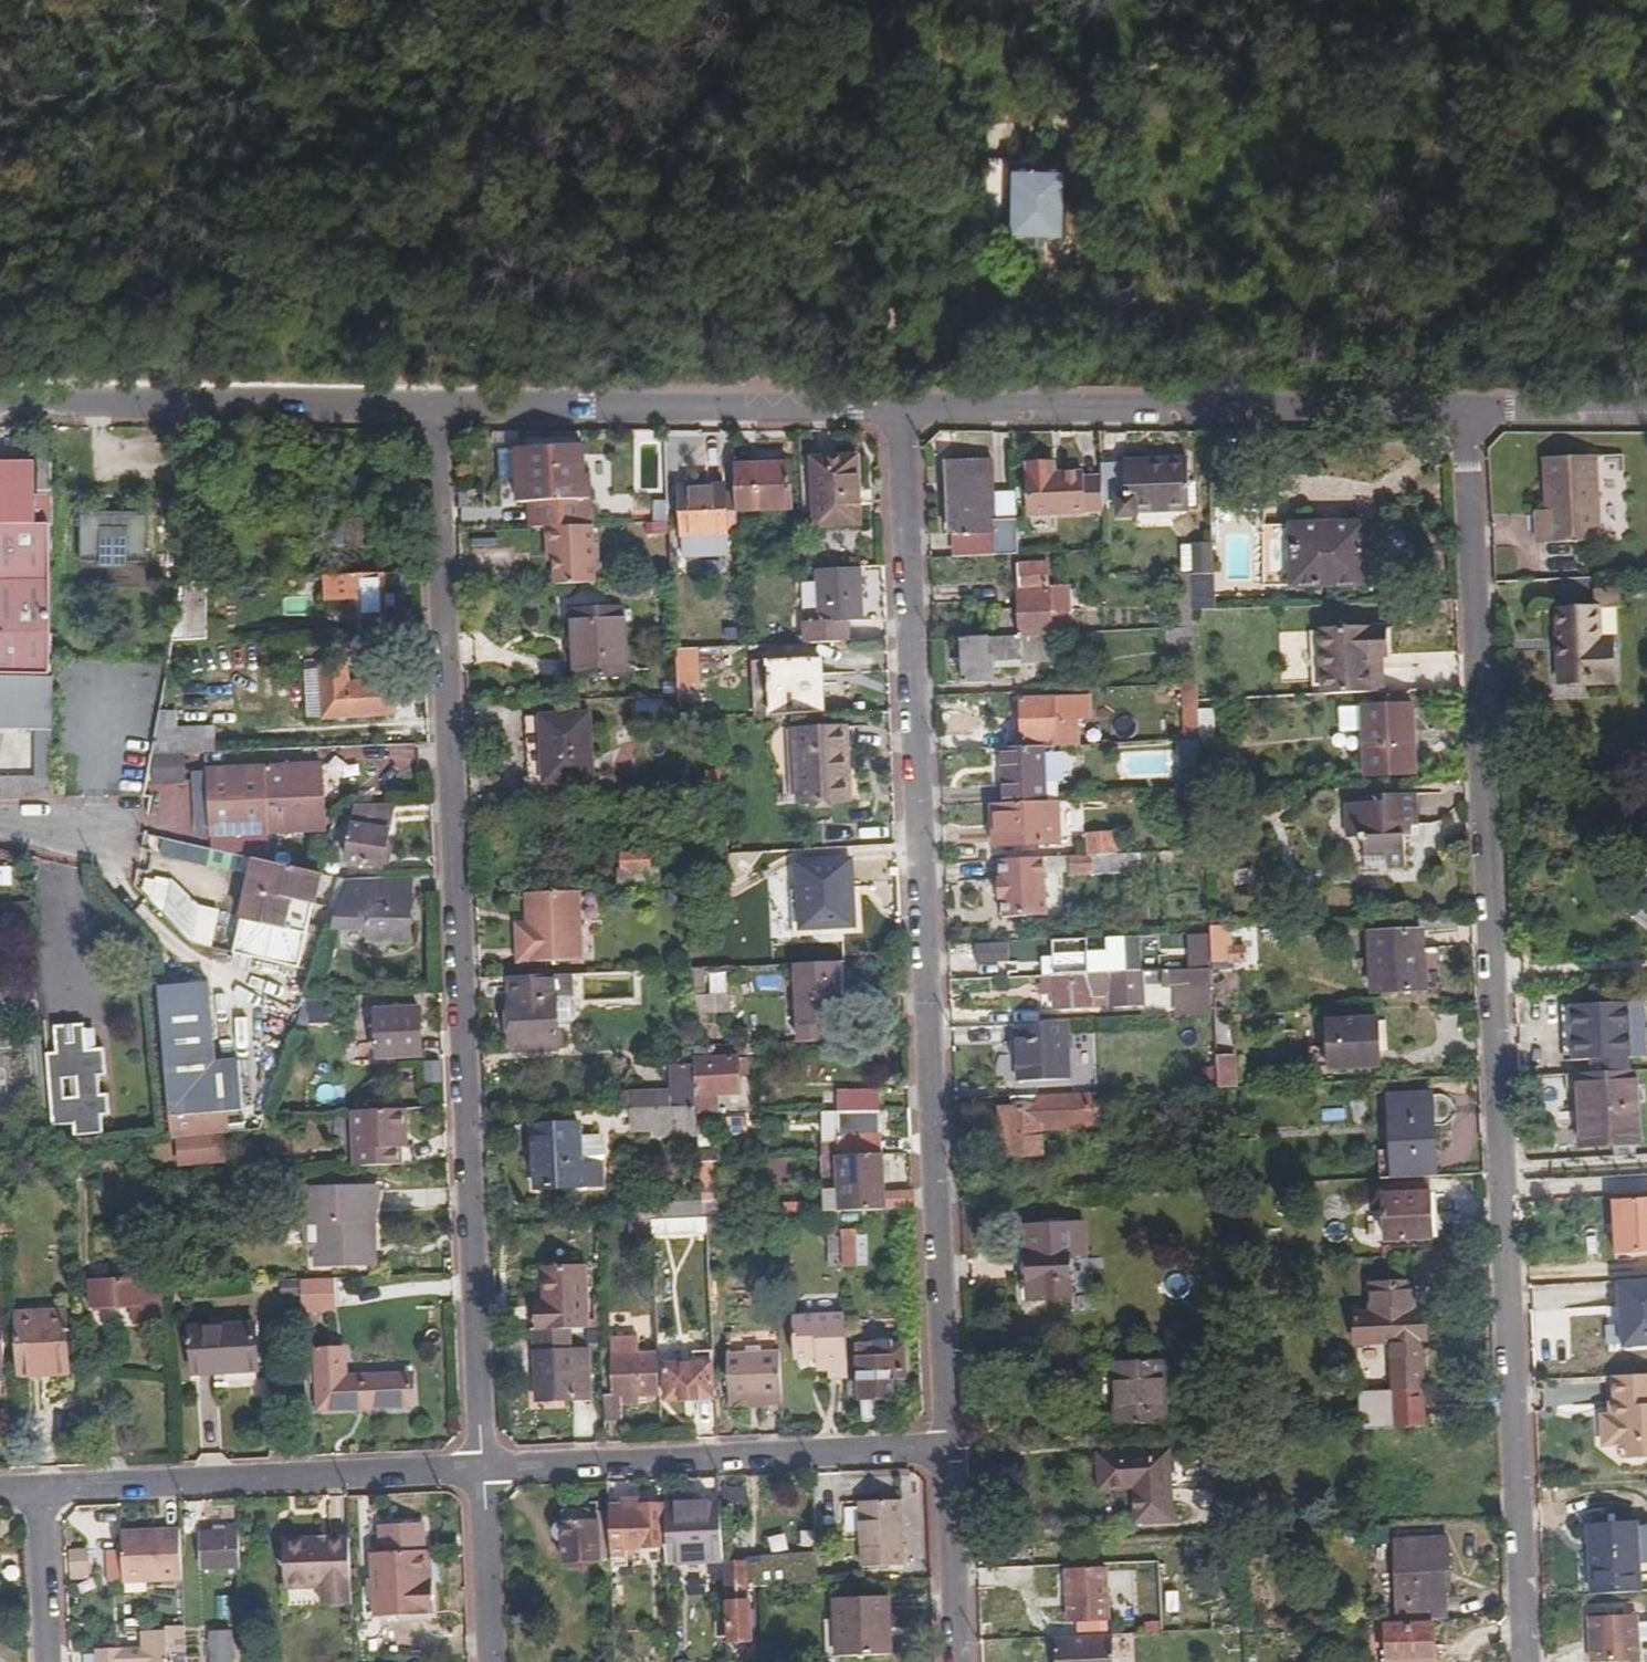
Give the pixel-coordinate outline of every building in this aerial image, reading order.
[(1081,144),(1016,144),(1015,221),(1081,220),(1081,144)] [(518,454),(498,455),(499,484),(519,483),(520,491),(530,497),(530,506),(532,532),(545,531),(595,528),(593,477),(587,477),(586,450),(518,454)] [(54,492),(54,456),(41,456),(41,492),(54,492)] [(995,550),(995,556),(1017,554),(1016,521),(995,522),(994,493),(992,458),(949,459),(954,551),(995,550)] [(1602,541),(1597,458),(1545,461),(1549,544),(1602,541)] [(850,502),(847,459),(812,461),(815,529),(857,527),(856,502),(850,502)] [(853,459),(847,459),(850,502),(856,502),(853,459)] [(1190,460),(1129,462),(1102,463),(1102,477),(1102,496),(1120,495),(1121,516),(1139,516),(1139,512),(1193,508),(1190,460)] [(54,500),(36,499),(29,499),(29,463),(0,462),(0,672),(52,672),(54,500)] [(1102,496),(1102,477),(1083,479),(1082,474),(1053,475),(1053,462),(1027,464),(1029,514),(1103,512),(1102,496)] [(787,465),(732,468),(734,501),(735,513),(790,509),(787,465)] [(726,524),(736,524),(735,513),(734,501),(725,502),(724,489),(682,490),(683,536),(727,535),(726,524)] [(521,506),(530,506),(530,497),(520,491),(521,506)] [(1016,521),(1015,492),(994,493),(995,522),(1016,521)] [(81,547),(150,547),(150,498),(81,498),(81,547)] [(633,520),(633,502),(610,502),(610,521),(633,520)] [(656,520),(668,520),(668,503),(655,504),(656,520)] [(670,553),(669,524),(645,525),(646,539),(662,538),(663,553),(670,553)] [(368,553),(367,525),(349,526),(351,553),(368,553)] [(1366,527),(1265,529),(1268,590),(1366,588),(1366,527)] [(554,566),(555,590),(601,586),(600,547),(596,547),(595,528),(545,531),(547,551),(553,551),(553,566),(554,566)] [(1189,568),(1187,546),(1168,547),(1169,569),(1189,568)] [(1021,637),(1053,636),(1069,635),(1068,616),(1061,616),(1049,616),(1048,591),(1047,564),(1018,565),(1021,637)] [(819,626),(846,625),(862,624),(860,570),(816,572),(819,626)] [(199,576),(186,573),(183,585),(198,584),(199,576)] [(1197,597),(1218,595),(1217,574),(1196,575),(1197,597)] [(1198,629),(1198,610),(1197,597),(1196,575),(1182,575),(1184,614),(1184,630),(1198,629)] [(385,622),(383,576),(325,578),(326,600),(346,600),(347,609),(345,609),(346,623),(385,622)] [(1595,578),(1558,579),(1560,612),(1557,613),(1560,683),(1610,680),(1608,653),(1599,654),(1595,578)] [(173,643),(207,642),(207,584),(198,584),(183,585),(173,643)] [(652,584),(604,586),(605,603),(653,601),(652,584)] [(1049,616),(1061,616),(1061,592),(1048,591),(1049,616)] [(1198,610),(1219,609),(1218,595),(1197,597),(1198,610)] [(990,610),(991,638),(1012,637),(1011,610),(990,610)] [(568,614),(569,641),(579,641),(580,681),(625,679),(621,612),(568,614)] [(803,646),(847,644),(846,625),(819,626),(802,627),(803,646)] [(1313,695),(1374,692),(1373,655),(1384,655),(1383,627),(1312,630),(1313,695)] [(696,640),(697,640),(696,629),(680,630),(681,646),(696,645),(696,640)] [(1184,630),(1187,686),(1201,685),(1198,629),(1184,630)] [(991,638),(960,640),(963,686),(987,685),(986,682),(994,682),(995,660),(1024,659),(1023,661),(1053,660),(1053,636),(1021,637),(1012,637),(991,638)] [(579,641),(569,641),(572,681),(580,681),(579,641)] [(1374,692),(1385,692),(1384,655),(1373,655),(1374,692)] [(823,703),(821,661),(774,664),(775,704),(823,703)] [(349,692),(347,674),(321,675),(324,722),(394,718),(391,688),(349,692)] [(0,678),(0,729),(49,729),(50,678),(0,678)] [(1189,711),(1189,744),(1203,744),(1202,715),(1202,699),(1201,685),(1187,686),(1187,694),(1187,711),(1189,711)] [(636,698),(637,716),(665,715),(664,696),(636,698)] [(1021,705),(1022,744),(1059,743),(1059,749),(1085,748),(1084,724),(1097,724),(1096,702),(1074,703),(1074,728),(1062,728),(1061,703),(1021,705)] [(1074,728),(1074,703),(1074,702),(1061,702),(1061,703),(1062,728),(1074,728)] [(1413,706),(1363,708),(1364,733),(1367,777),(1415,776),(1413,706)] [(1364,733),(1363,708),(1346,710),(1341,714),(1342,734),(1364,733)] [(181,757),(215,755),(214,731),(175,732),(175,715),(161,711),(153,758),(181,757)] [(1202,715),(1203,744),(1218,743),(1216,715),(1202,715)] [(592,785),(588,718),(539,720),(543,787),(592,785)] [(852,804),(848,730),(796,732),(800,806),(852,804)] [(960,753),(989,751),(988,736),(959,737),(960,753)] [(1185,771),(1204,771),(1203,744),(1189,744),(1184,744),(1185,771)] [(1003,806),(1045,804),(1043,749),(1022,750),(1001,751),(1003,806)] [(182,775),(181,757),(153,758),(149,776),(182,775)] [(214,848),(256,858),(265,860),(265,836),(327,832),(323,767),(211,773),(211,780),(214,848)] [(1197,771),(1180,772),(1181,788),(1199,787),(1197,771)] [(432,784),(431,773),(420,773),(420,784),(432,784)] [(8,799),(53,797),(53,778),(0,780),(0,798),(8,799)] [(197,782),(198,843),(214,848),(211,780),(197,782)] [(1362,804),(1362,796),(1351,797),(1350,805),(1347,805),(1349,839),(1365,839),(1365,857),(1388,856),(1389,869),(1408,867),(1407,837),(1413,837),(1413,826),(1420,826),(1418,794),(1386,795),(1386,804),(1362,804)] [(1386,795),(1362,796),(1362,804),(1386,804),(1386,795)] [(1003,806),(990,807),(992,847),(1057,844),(1055,804),(1045,804),(1003,806)] [(383,869),(390,809),(355,810),(347,872),(361,874),(362,867),(383,869)] [(1105,844),(1095,844),(1095,855),(1106,854),(1105,844)] [(613,890),(663,888),(663,868),(648,869),(647,853),(615,854),(616,870),(613,870),(613,890)] [(1147,855),(1096,857),(1097,876),(1148,874),(1147,855)] [(1096,857),(1072,858),(1073,876),(1097,876),(1096,857)] [(256,858),(234,952),(299,969),(322,874),(265,860),(256,858)] [(1041,859),(999,861),(1000,880),(996,880),(997,900),(1000,900),(1001,919),(1044,917),(1041,859)] [(854,928),(851,865),(798,868),(801,931),(854,928)] [(349,881),(332,931),(370,932),(371,942),(409,943),(411,878),(349,881)] [(577,895),(524,897),(526,919),(528,919),(528,928),(515,929),(516,967),(581,964),(577,895)] [(1148,901),(1149,917),(1156,916),(1155,900),(1148,901)] [(1212,951),(1213,963),(1221,963),(1221,959),(1247,958),(1247,946),(1232,947),(1231,925),(1211,926),(1212,934),(1212,951)] [(1425,989),(1422,931),(1372,933),(1374,991),(1425,989)] [(1086,940),(1049,941),(1050,947),(1052,1011),(1089,1009),(1088,995),(1111,994),(1112,1007),(1139,1006),(1137,937),(1109,938),(1109,951),(1087,952),(1086,940)] [(977,962),(1011,958),(1009,939),(975,943),(977,962)] [(1039,948),(1040,976),(1041,1011),(1052,1011),(1050,947),(1039,948)] [(1213,963),(1212,951),(1200,951),(1201,967),(1196,967),(1197,986),(1214,985),(1213,963)] [(838,965),(794,967),(796,1027),(797,1044),(824,1043),(823,1025),(841,1025),(838,965)] [(689,972),(691,1015),(726,1014),(725,997),(703,997),(703,971),(689,972)] [(567,977),(518,979),(519,1002),(507,1002),(509,1049),(535,1047),(535,1053),(560,1052),(559,1033),(553,1032),(553,1024),(568,1024),(567,977)] [(209,984),(160,987),(171,1116),(244,1110),(240,1063),(217,1064),(209,984)] [(1208,1015),(1207,989),(1178,990),(1180,1016),(1208,1015)] [(329,1021),(328,998),(306,999),(307,1022),(329,1021)] [(1631,1020),(1631,1003),(1573,1005),(1576,1061),(1633,1060),(1632,1041),(1641,1041),(1641,1019),(1631,1020)] [(421,1058),(420,1011),(377,1013),(378,1060),(421,1058)] [(1234,1049),(1233,1018),(1219,1019),(1220,1049),(1234,1049)] [(1381,1068),(1379,1020),(1330,1022),(1331,1070),(1381,1068)] [(1065,1024),(1016,1026),(1018,1081),(1067,1079),(1067,1073),(1066,1043),(1065,1024)] [(56,1051),(46,1052),(53,1124),(72,1123),(73,1135),(103,1133),(101,1114),(108,1114),(107,1093),(100,1093),(99,1075),(105,1075),(104,1050),(97,1050),(85,1050),(83,1030),(83,1025),(55,1027),(56,1051)] [(96,1037),(83,1030),(85,1050),(97,1050),(96,1037)] [(1066,1043),(1067,1073),(1078,1072),(1076,1042),(1066,1043)] [(756,1045),(738,1046),(738,1056),(757,1056),(756,1045)] [(714,1047),(693,1047),(693,1054),(695,1097),(706,1097),(706,1099),(718,1099),(740,1098),(739,1078),(748,1078),(747,1060),(739,1060),(739,1059),(714,1060),(714,1047)] [(627,1093),(628,1114),(695,1112),(695,1107),(695,1097),(693,1054),(687,1055),(687,1069),(672,1070),(672,1091),(627,1093)] [(1204,1080),(1218,1079),(1217,1057),(1217,1054),(1202,1054),(1204,1080)] [(1218,1079),(1219,1089),(1236,1088),(1235,1056),(1217,1057),(1218,1079)] [(1638,1146),(1635,1072),(1578,1074),(1581,1148),(1638,1146)] [(836,1116),(879,1115),(878,1092),(835,1094),(836,1116)] [(627,1114),(628,1114),(627,1093),(607,1093),(608,1115),(627,1114)] [(1089,1094),(1010,1098),(1011,1109),(1000,1110),(1002,1158),(1041,1156),(1039,1130),(1090,1127),(1089,1094)] [(709,1106),(709,1118),(719,1118),(718,1099),(706,1099),(706,1097),(695,1097),(695,1107),(709,1106)] [(1106,1120),(1104,1102),(1093,1103),(1095,1121),(1106,1120)] [(726,1118),(741,1118),(759,1118),(759,1104),(726,1105),(726,1118)] [(695,1107),(695,1112),(696,1119),(707,1118),(709,1118),(709,1106),(695,1107)] [(1381,1152),(1382,1179),(1387,1179),(1432,1177),(1436,1177),(1432,1106),(1392,1108),(1394,1151),(1381,1152)] [(406,1112),(352,1114),(354,1153),(361,1154),(361,1168),(402,1167),(401,1152),(400,1136),(408,1136),(406,1112)] [(650,1140),(696,1139),(696,1119),(695,1112),(628,1114),(627,1114),(628,1135),(650,1135),(650,1140)] [(215,1115),(171,1119),(173,1137),(216,1133),(215,1115)] [(822,1141),(823,1160),(837,1159),(880,1158),(879,1115),(836,1116),(835,1116),(836,1141),(822,1141)] [(822,1141),(836,1141),(835,1116),(821,1117),(822,1141)] [(708,1150),(707,1118),(696,1119),(696,1139),(697,1151),(708,1150)] [(746,1136),(746,1119),(725,1119),(725,1137),(746,1136)] [(578,1145),(577,1129),(532,1132),(536,1194),(602,1190),(600,1145),(578,1145)] [(221,1136),(174,1142),(177,1168),(224,1164),(221,1136)] [(400,1136),(401,1152),(409,1151),(408,1136),(400,1136)] [(94,1147),(74,1149),(75,1179),(95,1178),(94,1147)] [(697,1155),(697,1165),(712,1165),(716,1165),(715,1155),(697,1155)] [(839,1216),(882,1214),(880,1158),(837,1159),(839,1216)] [(839,1216),(837,1159),(823,1160),(820,1160),(822,1216),(826,1216),(839,1216)] [(713,1202),(712,1165),(697,1165),(699,1203),(700,1221),(707,1221),(719,1221),(719,1202),(713,1202)] [(1432,1177),(1387,1179),(1388,1218),(1388,1241),(1434,1238),(1432,1177)] [(371,1223),(377,1187),(305,1192),(307,1249),(315,1248),(316,1267),(372,1264),(371,1223)] [(723,1202),(724,1220),(742,1220),(741,1201),(723,1202)] [(1616,1202),(1618,1260),(1646,1258),(1646,1201),(1616,1202)] [(700,1221),(699,1203),(633,1207),(634,1224),(651,1223),(700,1221)] [(780,1204),(781,1218),(810,1217),(809,1203),(780,1204)] [(839,1216),(826,1216),(828,1254),(841,1254),(840,1236),(839,1216)] [(1375,1241),(1388,1241),(1388,1218),(1374,1219),(1375,1241)] [(719,1221),(707,1221),(707,1231),(723,1229),(723,1220),(719,1221)] [(651,1223),(652,1237),(694,1235),(694,1249),(708,1249),(708,1235),(707,1231),(707,1221),(700,1221),(651,1223)] [(652,1237),(651,1223),(634,1224),(635,1241),(652,1239),(652,1237)] [(1071,1299),(1070,1280),(1069,1258),(1087,1257),(1086,1227),(1029,1228),(1032,1281),(1025,1282),(1026,1300),(1071,1299)] [(840,1236),(841,1254),(841,1270),(855,1269),(854,1242),(847,1242),(847,1236),(840,1236)] [(865,1241),(854,1242),(855,1269),(866,1269),(865,1241)] [(145,1286),(143,1253),(128,1254),(129,1275),(103,1277),(103,1286),(92,1286),(93,1310),(133,1308),(134,1326),(160,1324),(159,1286),(158,1286),(145,1286)] [(1069,1258),(1070,1280),(1088,1279),(1087,1257),(1069,1258)] [(535,1306),(536,1335),(562,1334),(572,1333),(589,1333),(586,1270),(542,1272),(543,1305),(535,1306)] [(168,1275),(168,1286),(172,1286),(190,1285),(190,1275),(168,1275)] [(298,1280),(301,1313),(330,1312),(329,1279),(298,1280)] [(299,1296),(298,1280),(278,1281),(279,1297),(299,1296)] [(1364,1429),(1426,1426),(1422,1340),(1427,1340),(1426,1311),(1419,1311),(1417,1283),(1375,1285),(1376,1313),(1360,1314),(1361,1343),(1395,1342),(1397,1390),(1363,1392),(1364,1429)] [(72,1374),(70,1314),(18,1316),(20,1371),(54,1370),(54,1375),(72,1374)] [(828,1379),(847,1379),(845,1317),(793,1319),(794,1361),(817,1360),(827,1360),(828,1371),(828,1379)] [(257,1368),(255,1325),(192,1329),(195,1373),(257,1368)] [(726,1333),(728,1358),(779,1354),(777,1329),(726,1333)] [(611,1335),(612,1350),(640,1349),(640,1333),(625,1334),(625,1330),(618,1330),(618,1334),(611,1335)] [(572,1333),(562,1334),(563,1351),(573,1350),(572,1333)] [(562,1334),(536,1335),(539,1405),(589,1402),(587,1356),(563,1357),(563,1351),(562,1334)] [(861,1399),(878,1398),(896,1397),(895,1373),(903,1373),(901,1346),(891,1347),(891,1342),(872,1343),(872,1346),(857,1346),(860,1399),(861,1399)] [(347,1379),(345,1350),(317,1352),(319,1411),(412,1406),(410,1376),(347,1379)] [(731,1402),(746,1400),(782,1398),(779,1354),(728,1358),(731,1402)] [(604,1396),(605,1422),(621,1422),(620,1405),(642,1404),(641,1395),(656,1395),(655,1356),(613,1357),(615,1396),(604,1396)] [(1166,1422),(1164,1359),(1115,1362),(1118,1424),(1166,1422)] [(817,1372),(828,1371),(827,1360),(817,1360),(817,1372)] [(711,1402),(710,1366),(663,1368),(664,1404),(711,1402)] [(1613,1371),(1613,1408),(1607,1408),(1601,1415),(1601,1435),(1607,1441),(1628,1440),(1628,1453),(1646,1453),(1646,1370),(1613,1371)] [(746,1408),(783,1405),(782,1398),(746,1400),(746,1408)] [(879,1419),(878,1398),(861,1399),(862,1420),(879,1419)] [(1172,1521),(1169,1453),(1100,1456),(1101,1488),(1104,1488),(1134,1486),(1136,1521),(1136,1522),(1172,1521)] [(722,1501),(748,1501),(748,1484),(722,1484),(722,1501)] [(1136,1521),(1134,1486),(1104,1488),(1106,1522),(1136,1521)] [(612,1564),(612,1566),(623,1565),(623,1549),(663,1547),(661,1506),(639,1507),(639,1501),(619,1502),(620,1507),(610,1508),(610,1513),(612,1564)] [(901,1567),(898,1503),(859,1505),(862,1568),(901,1567)] [(720,1504),(664,1506),(667,1565),(723,1562),(720,1504)] [(565,1565),(601,1564),(599,1513),(579,1514),(579,1525),(562,1526),(557,1533),(558,1539),(560,1543),(563,1544),(565,1565)] [(601,1564),(612,1564),(610,1513),(599,1513),(601,1564)] [(429,1549),(427,1521),(384,1524),(385,1550),(374,1551),(378,1614),(432,1611),(430,1576),(434,1576),(432,1549),(429,1549)] [(1594,1594),(1638,1592),(1637,1578),(1646,1577),(1646,1527),(1592,1529),(1594,1594)] [(162,1535),(123,1537),(123,1549),(125,1584),(183,1580),(180,1530),(162,1531),(162,1535)] [(242,1570),(240,1535),(202,1537),(204,1571),(242,1570)] [(1399,1620),(1447,1618),(1446,1588),(1450,1587),(1448,1538),(1395,1540),(1399,1620)] [(354,1605),(351,1539),(286,1541),(288,1589),(324,1587),(325,1606),(354,1605)] [(90,1548),(71,1548),(71,1581),(91,1581),(90,1548)] [(107,1585),(125,1584),(123,1549),(105,1550),(107,1585)] [(759,1558),(761,1587),(819,1585),(818,1556),(759,1558)] [(748,1643),(745,1565),(726,1566),(730,1643),(748,1643)] [(1070,1568),(1072,1622),(1109,1620),(1107,1566),(1070,1568)] [(1241,1586),(1208,1588),(1210,1630),(1243,1628),(1241,1586)] [(890,1656),(887,1598),(833,1600),(837,1659),(890,1656)] [(1618,1601),(1594,1602),(1595,1661),(1619,1661),(1619,1647),(1625,1648),(1625,1638),(1632,1638),(1632,1621),(1617,1620),(1618,1601)] [(1433,1626),(1387,1628),(1388,1661),(1435,1661),(1433,1626)] [(167,1653),(186,1653),(185,1630),(167,1631),(167,1635),(144,1636),(145,1651),(145,1661),(167,1661),(167,1653)] [(231,1633),(213,1634),(214,1661),(232,1661),(231,1633)] [(1052,1637),(1053,1661),(1112,1661),(1111,1634),(1052,1637)] [(145,1651),(96,1653),(97,1661),(145,1661),(145,1651)]
